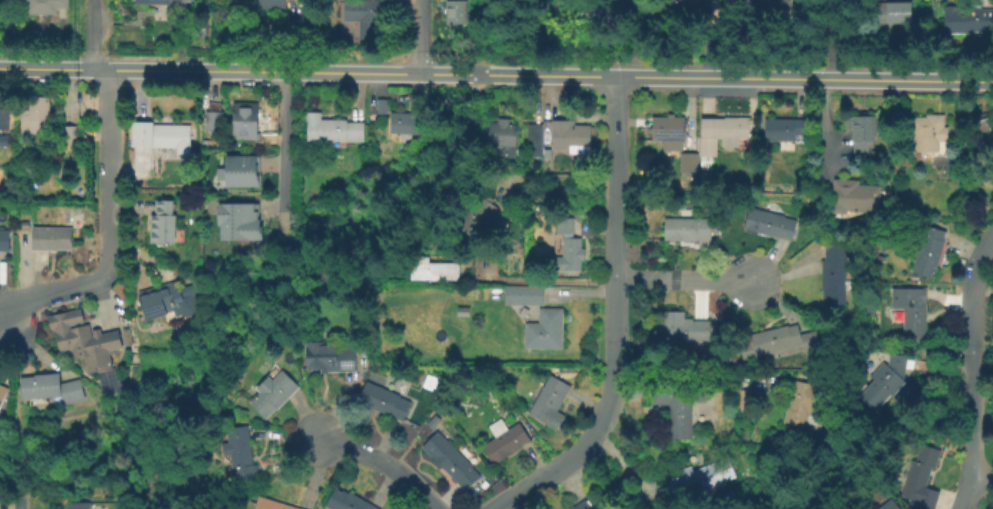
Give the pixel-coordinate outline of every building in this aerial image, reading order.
[(23,18),(24,0),(67,0),(66,13),(54,13),(54,19),(23,18)] [(135,7),(135,0),(196,0),(196,6),(179,5),(179,2),(171,2),(171,8),(135,7)] [(257,12),(257,0),(297,0),(297,1),(284,1),(284,12),(257,12)] [(387,0),(388,21),(378,21),(378,41),(356,41),(356,20),(345,20),(346,0),(387,0)] [(457,4),(456,0),(470,0),(470,4),(466,4),(467,28),(447,28),(446,4),(457,4)] [(671,6),(671,0),(698,0),(697,10),(676,9),(676,6),(671,6)] [(768,21),(766,0),(792,0),(794,18),(768,21)] [(610,5),(610,25),(573,25),(573,6),(610,5)] [(911,8),(912,41),(894,42),(894,34),(883,34),(883,31),(875,31),(874,10),(911,8)] [(986,9),(992,9),(992,36),(969,37),(969,38),(943,39),(943,10),(957,10),(958,12),(986,11),(986,9)] [(48,115),(48,133),(33,134),(31,130),(18,132),(18,105),(26,104),(26,91),(34,90),(47,93),(48,115)] [(9,126),(0,126),(0,98),(8,98),(9,126)] [(256,100),(255,129),(259,129),(258,137),(234,136),(234,132),(230,132),(230,99),(256,100)] [(377,116),(377,100),(387,100),(387,116),(377,116)] [(224,110),(223,130),(205,129),(206,109),(224,110)] [(363,120),(363,139),(345,139),(345,146),(324,145),(325,138),(306,138),(306,119),(304,119),(304,110),(320,110),(320,116),(346,117),(345,120),(363,120)] [(419,112),(418,133),(388,132),(389,111),(419,112)] [(674,112),(673,114),(682,114),(682,148),(662,147),(662,137),(652,138),(652,130),(649,130),(649,126),(653,126),(653,114),(667,114),(667,112),(674,112)] [(874,112),(874,141),(867,141),(866,149),(853,149),(853,124),(843,124),(843,112),(874,112)] [(990,130),(980,130),(979,112),(990,112),(990,130)] [(698,152),(698,134),(700,134),(701,114),(723,114),(723,113),(748,114),(748,136),(739,136),(739,141),(720,141),(721,135),(716,135),(716,152),(698,152)] [(188,120),(188,154),(175,154),(175,143),(130,142),(131,116),(151,117),(151,119),(188,120)] [(804,117),(804,141),(793,141),(793,139),(764,139),(764,116),(804,117)] [(944,116),(944,129),(947,129),(947,144),(938,144),(938,154),(911,154),(911,119),(926,119),(926,116),(944,116)] [(516,145),(515,156),(487,155),(489,120),(498,117),(511,118),(511,122),(517,123),(516,145)] [(589,122),(589,151),(569,151),(569,147),(551,147),(551,117),(572,117),(572,121),(589,122)] [(75,123),(76,142),(57,143),(57,124),(75,123)] [(542,143),(542,158),(531,158),(532,143),(528,143),(528,125),(542,125),(542,143)] [(11,148),(0,148),(0,136),(11,136),(11,148)] [(698,150),(698,169),(680,168),(680,150),(698,150)] [(225,154),(260,154),(260,185),(224,185),(225,154)] [(714,156),(714,167),(701,167),(701,156),(714,156)] [(879,182),(878,207),(865,206),(865,208),(846,207),(846,210),(831,209),(833,175),(858,176),(858,181),(879,182)] [(499,207),(477,239),(458,225),(482,190),(494,198),(492,202),(499,207)] [(174,212),(174,241),(148,240),(148,212),(152,211),(152,197),(172,198),(172,212),(174,212)] [(219,238),(219,202),(258,203),(258,238),(219,238)] [(744,230),(749,209),(795,221),(790,242),(744,230)] [(573,231),(554,232),(555,215),(565,214),(573,216),(573,231)] [(711,218),(711,239),(697,238),(697,240),(664,240),(665,217),(711,218)] [(947,229),(934,277),(912,271),(925,223),(947,229)] [(73,225),(72,248),(57,248),(57,249),(33,249),(33,225),(73,225)] [(580,236),(580,249),(584,249),(584,259),(580,259),(580,269),(561,269),(561,236),(580,236)] [(847,245),(846,303),(822,303),(823,289),(821,289),(822,258),(824,258),(825,244),(847,245)] [(456,260),(456,278),(408,277),(408,253),(426,254),(426,260),(456,260)] [(176,310),(145,318),(137,290),(177,279),(184,300),(174,303),(176,310)] [(544,285),(544,304),(505,303),(506,284),(544,285)] [(927,286),(927,335),(904,335),(904,306),(891,306),(892,286),(927,286)] [(468,305),(468,315),(457,315),(457,305),(468,305)] [(563,307),(562,348),(525,347),(525,321),(538,321),(539,307),(563,307)] [(693,317),(693,319),(710,319),(710,340),(654,339),(655,318),(663,318),(663,309),(685,310),(685,317),(693,317)] [(91,321),(93,333),(118,327),(123,348),(97,354),(96,352),(74,358),(67,327),(91,321)] [(799,322),(802,335),(819,331),(822,345),(787,354),(785,347),(744,358),(740,343),(750,341),(749,337),(751,337),(750,333),(788,323),(789,325),(799,322)] [(357,367),(308,370),(307,348),(356,346),(357,367)] [(909,354),(904,379),(910,384),(909,388),(898,401),(891,394),(876,410),(859,395),(874,378),(870,374),(883,359),(887,363),(890,350),(909,354)] [(298,385),(276,407),(275,406),(265,417),(249,401),(281,368),(298,385)] [(59,371),(60,382),(79,377),(83,398),(65,402),(60,395),(22,398),(20,376),(33,375),(33,373),(59,371)] [(571,385),(556,412),(555,411),(548,423),(528,412),(550,373),(571,385)] [(792,378),(814,382),(814,381),(833,385),(826,418),(809,414),(806,429),(784,424),(787,408),(785,408),(792,378)] [(411,401),(403,420),(357,401),(367,379),(400,393),(399,395),(411,401)] [(705,393),(705,400),(692,400),(692,438),(669,437),(669,403),(652,403),(653,384),(709,385),(709,392),(705,393)] [(502,416),(508,427),(519,421),(530,439),(520,446),(521,447),(494,464),(482,444),(495,436),(488,425),(502,416)] [(246,423),(251,461),(255,461),(257,480),(235,483),(233,466),(231,466),(229,452),(221,453),(220,440),(226,439),(225,425),(246,423)] [(481,475),(465,490),(421,446),(438,430),(472,465),(471,466),(481,475)] [(940,448),(935,466),(931,465),(921,501),(900,495),(911,457),(915,458),(920,442),(940,448)] [(729,456),(736,476),(726,480),(727,482),(689,495),(680,469),(692,465),(693,469),(729,456)] [(382,508),(381,508),(332,508),(325,505),(336,486),(343,490),(343,489),(348,491),(349,490),(382,508)] [(258,494),(304,508),(254,508),(258,494)] [(593,496),(601,508),(566,508),(574,504),(575,505),(586,498),(587,500),(593,496)] [(891,496),(901,508),(870,508),(866,504),(874,497),(880,505),(891,496)] [(88,501),(88,508),(66,508),(66,501),(88,501)]
